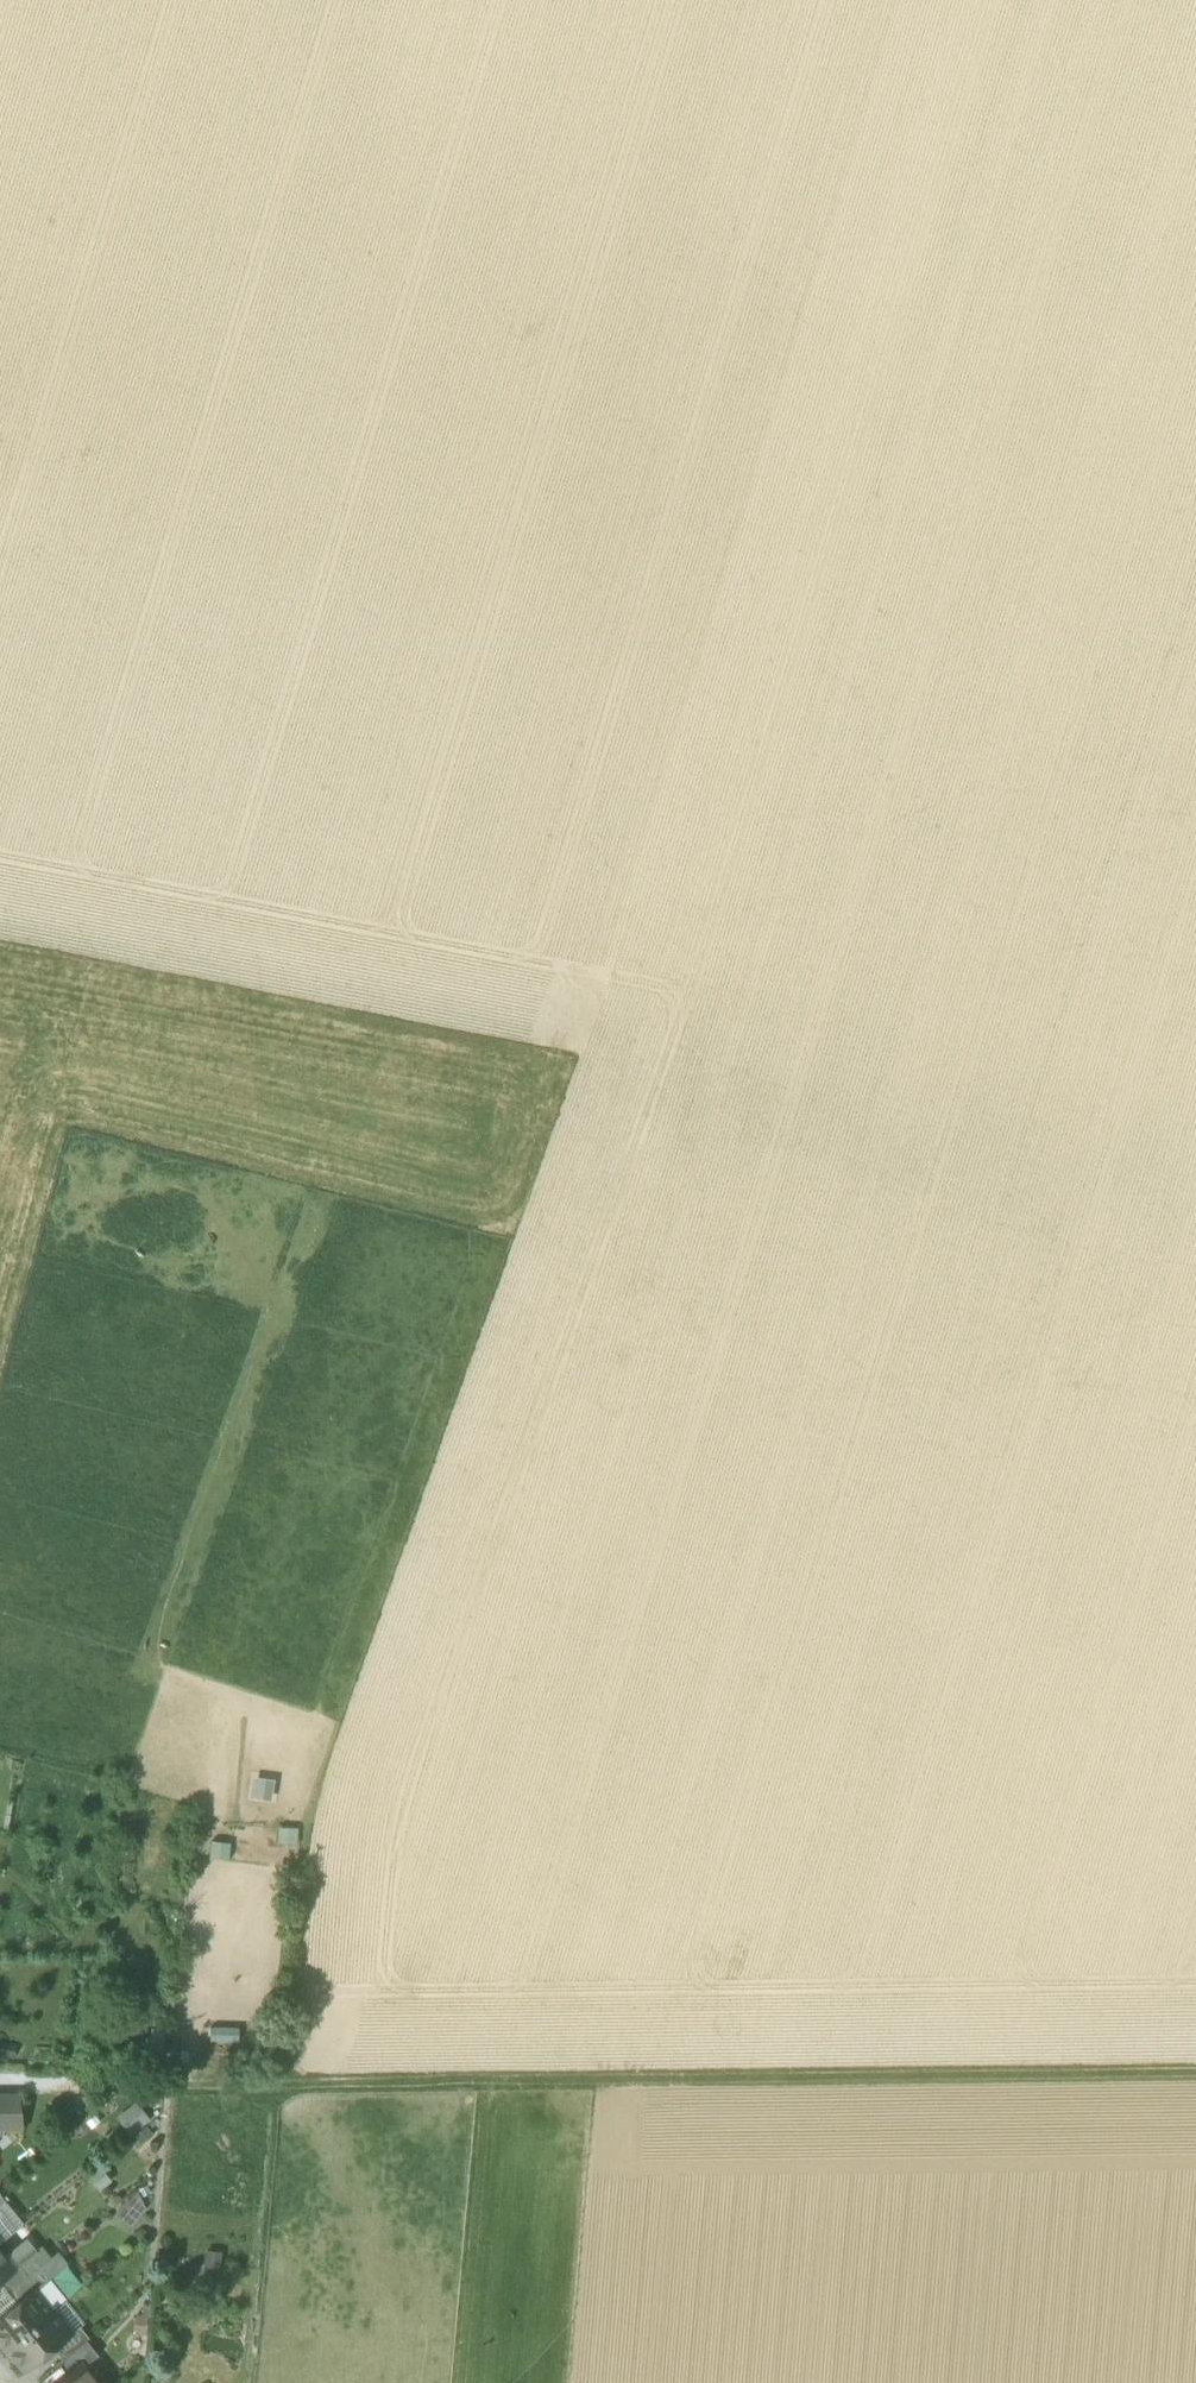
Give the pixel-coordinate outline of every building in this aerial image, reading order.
[(254,1777),(250,1798),(272,1801),(275,1781),(254,1777)] [(299,1828),(279,1827),(278,1844),(299,1845),(299,1828)] [(232,1844),(212,1842),(210,1858),(229,1861),(232,1844)] [(239,2027),(211,2028),(211,2043),(240,2043),(239,2027)] [(0,2042),(0,2057),(15,2059),(17,2044),(0,2042)] [(20,2094),(0,2095),(0,2130),(24,2130),(20,2094)] [(152,2120),(137,2102),(116,2118),(130,2137),(152,2120)] [(113,2181),(102,2168),(89,2178),(100,2192),(113,2181)] [(146,2207),(130,2195),(116,2214),(132,2227),(146,2207)] [(13,2233),(24,2224),(6,2202),(0,2207),(0,2217),(13,2233)] [(13,2233),(0,2217),(0,2241),(1,2243),(13,2233)] [(27,2238),(4,2256),(14,2269),(31,2255),(37,2250),(27,2238)] [(44,2245),(37,2250),(31,2255),(40,2267),(53,2257),(44,2245)] [(0,2251),(0,2281),(14,2269),(4,2256),(0,2251)] [(221,2274),(223,2252),(205,2251),(204,2272),(221,2274)] [(36,2271),(45,2282),(46,2283),(51,2279),(50,2278),(68,2264),(59,2252),(53,2257),(40,2267),(36,2271)] [(36,2271),(40,2267),(31,2255),(14,2269),(0,2281),(0,2299),(36,2271)] [(36,2271),(0,2299),(0,2317),(16,2305),(36,2289),(45,2282),(36,2271)] [(66,2299),(51,2279),(46,2283),(45,2282),(36,2289),(54,2312),(68,2301),(66,2299)] [(54,2312),(36,2289),(16,2305),(0,2317),(0,2339),(8,2349),(54,2312)] [(68,2301),(54,2312),(72,2334),(81,2327),(86,2323),(66,2299),(68,2301)] [(72,2334),(54,2312),(8,2349),(26,2371),(54,2349),(73,2334),(72,2334)] [(148,2335),(150,2316),(135,2315),(133,2334),(148,2335)] [(54,2349),(63,2360),(88,2341),(90,2339),(81,2327),(72,2334),(73,2334),(54,2349)] [(63,2360),(60,2363),(69,2374),(81,2364),(84,2368),(100,2356),(88,2341),(63,2360)] [(39,2382),(58,2382),(69,2374),(60,2363),(37,2381),(39,2382)] [(84,2368),(81,2364),(69,2374),(58,2382),(96,2382),(84,2368)]
